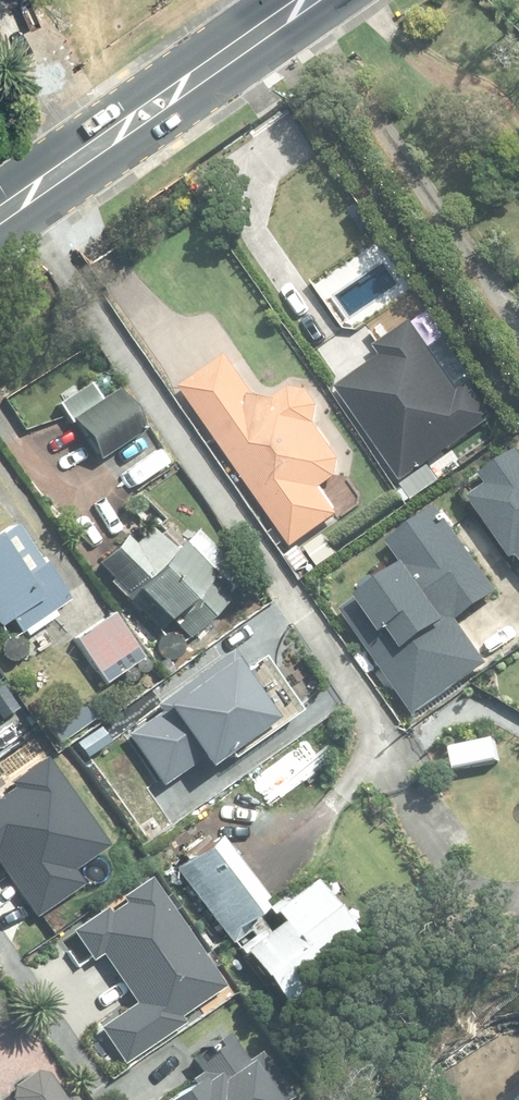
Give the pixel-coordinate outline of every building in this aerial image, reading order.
[(292,218),(273,231),(300,268),(318,255),(292,218)] [(315,280),(351,330),(407,289),(371,240),(315,280)] [(386,359),(340,392),(407,484),(496,420),(474,390),(465,397),(415,328),(381,353),(386,359)] [(296,553),(286,559),(299,576),(312,567),(300,549),(343,519),(340,516),(354,505),(341,487),(345,464),(319,428),(322,411),(312,396),(292,392),(279,402),(278,406),(260,402),(230,360),(184,393),(296,553)] [(117,393),(72,423),(99,464),(145,435),(117,393)] [(59,594),(63,592),(44,566),(40,568),(13,530),(0,539),(0,632),(10,625),(20,639),(23,636),(27,642),(56,621),(53,618),(69,607),(59,594)] [(231,604),(212,586),(217,581),(183,549),(174,558),(151,535),(137,550),(129,542),(92,581),(120,608),(125,603),(141,617),(147,612),(170,633),(172,630),(187,644),(193,639),(202,647),(215,633),(209,628),(231,604)] [(73,643),(105,688),(142,663),(110,618),(73,643)] [(163,660),(155,668),(166,679),(174,671),(163,660)] [(22,706),(0,675),(0,722),(22,706)] [(471,713),(436,740),(448,755),(483,729),(471,713)] [(19,930),(89,882),(88,881),(121,858),(51,757),(0,793),(0,903),(19,930)] [(229,923),(259,900),(209,832),(168,862),(223,936),(232,928),(229,923)] [(271,915),(235,944),(285,1010),(364,948),(303,873),(263,904),(271,915)] [(74,931),(92,955),(97,959),(108,957),(138,1004),(102,1027),(126,1059),(236,991),(154,878),(74,931)] [(193,1061),(199,1070),(189,1077),(194,1083),(170,1099),(290,1099),(294,1097),(263,1054),(253,1062),(232,1033),(193,1061)] [(46,1080),(34,1078),(13,1093),(11,1099),(60,1099),(46,1080)]
